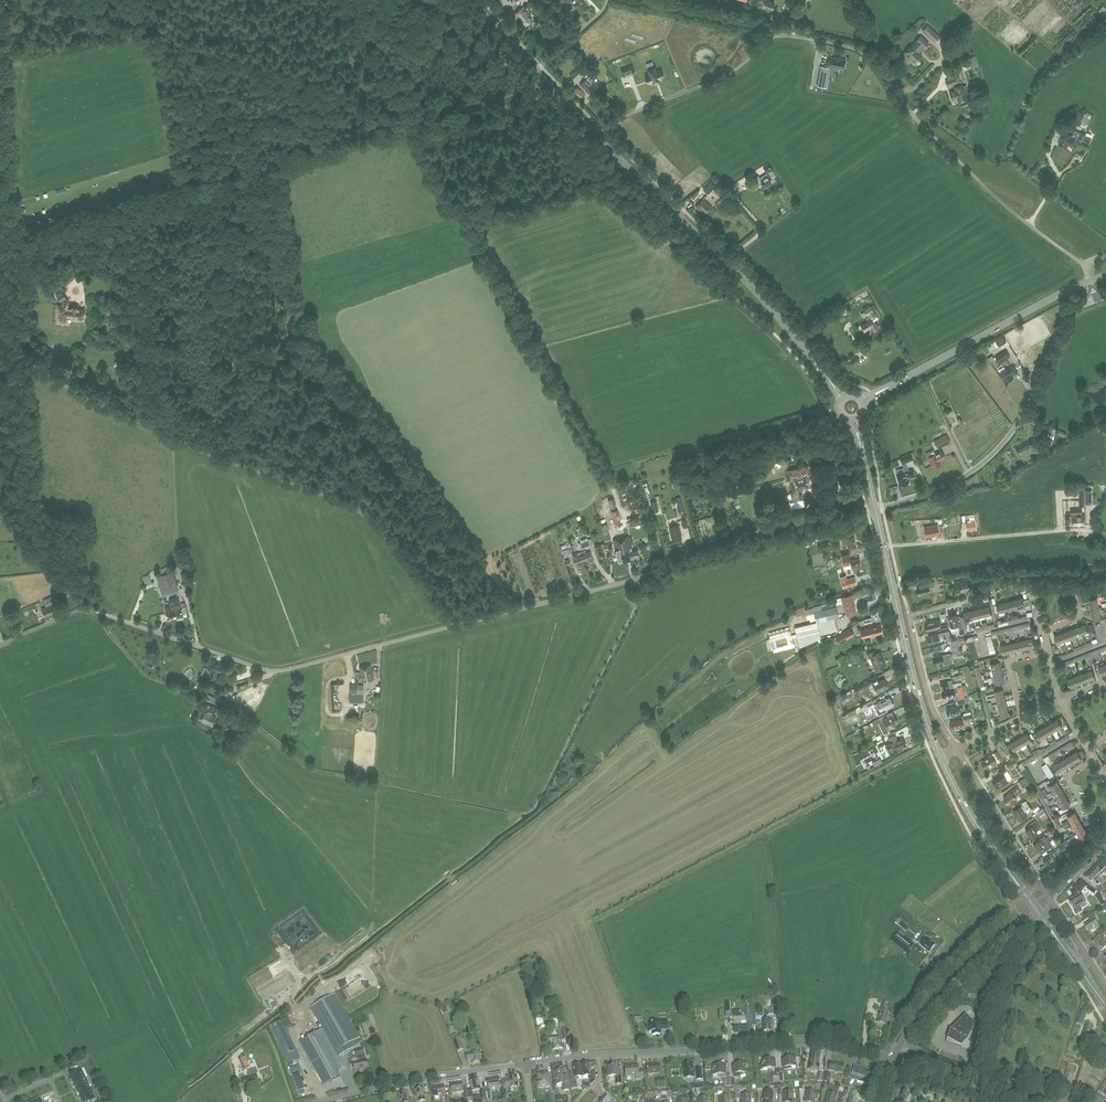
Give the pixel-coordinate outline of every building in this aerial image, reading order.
[(582,14),(588,8),(582,2),(585,0),(584,0),(575,0),(578,3),(574,6),(582,14)] [(766,0),(759,0),(758,1),(762,7),(772,10),(774,3),(769,2),(769,1),(766,0)] [(532,20),(522,8),(515,14),(525,25),(532,20)] [(923,30),(935,41),(940,37),(928,25),(923,30)] [(912,45),(905,53),(908,56),(907,57),(907,58),(909,60),(911,60),(912,59),(915,62),(922,55),(919,52),(920,50),(921,51),(924,47),(924,48),(929,43),(921,36),(916,41),(918,42),(913,47),(912,45)] [(967,57),(957,49),(956,51),(965,59),(967,57)] [(821,66),(817,86),(826,88),(829,69),(836,71),(838,69),(839,68),(844,69),(845,60),(840,59),(841,58),(835,56),(835,58),(830,57),(828,66),(827,66),(827,67),(821,66)] [(967,58),(971,69),(979,67),(974,56),(967,58)] [(587,72),(581,65),(577,69),(583,76),(587,72)] [(624,77),(634,73),(632,66),(621,70),(624,77)] [(648,69),(649,73),(645,75),(647,80),(648,83),(650,83),(653,82),(653,83),(660,80),(659,79),(662,78),(663,77),(662,74),(660,70),(660,69),(656,71),(654,67),(648,69)] [(574,79),(578,75),(574,71),(569,75),(574,79)] [(955,77),(945,81),(947,86),(953,84),(955,90),(949,92),(952,100),(958,98),(959,102),(967,99),(966,95),(969,94),(966,86),(963,87),(961,81),(957,83),(955,77)] [(586,79),(580,85),(584,90),(584,89),(587,93),(593,87),(591,85),(592,83),(590,81),(589,82),(586,79)] [(585,94),(578,87),(573,91),(580,99),(585,94)] [(1072,122),(1086,127),(1090,115),(1077,110),(1072,122)] [(1089,127),(1087,133),(1093,136),(1096,130),(1089,127)] [(1086,133),(1086,135),(1074,130),(1072,136),(1075,138),(1089,143),(1092,135),(1086,133)] [(1071,135),(1063,132),(1058,144),(1067,147),(1068,144),(1072,146),(1075,138),(1072,136),(1071,136),(1071,135)] [(767,173),(759,178),(761,182),(764,187),(771,183),(768,178),(769,177),(767,173)] [(708,194),(716,186),(711,181),(703,189),(708,194)] [(713,191),(724,202),(728,199),(722,192),(723,192),(719,188),(719,189),(717,187),(713,191)] [(698,205),(697,204),(695,206),(704,215),(712,207),(703,199),(701,201),(702,201),(698,205)] [(84,318),(85,309),(77,309),(78,306),(72,306),(72,308),(68,307),(69,302),(65,297),(66,297),(63,293),(57,297),(60,301),(61,300),(63,302),(63,305),(60,304),(59,311),(61,311),(60,319),(62,320),(64,321),(66,320),(66,316),(70,317),(70,318),(78,319),(78,318),(84,318)] [(861,325),(865,331),(871,327),(874,331),(878,329),(875,324),(874,323),(873,323),(870,319),(876,315),(873,311),(871,307),(864,311),(867,315),(869,317),(866,319),(867,321),(861,325)] [(999,346),(1006,342),(1003,336),(995,340),(999,346)] [(1006,350),(996,357),(1000,363),(1010,356),(1006,350)] [(1007,369),(1000,373),(1006,383),(1013,378),(1012,376),(1018,372),(1013,365),(1007,369)] [(1067,433),(1058,429),(1056,434),(1064,438),(1067,433)] [(938,449),(951,442),(946,434),(934,441),(938,449)] [(1030,447),(1031,447),(1031,452),(1037,452),(1037,447),(1038,447),(1038,440),(1030,439),(1030,441),(1016,448),(1018,453),(1030,447)] [(926,453),(934,468),(941,464),(939,461),(944,458),(940,452),(937,453),(935,454),(933,450),(926,453)] [(904,485),(904,484),(909,483),(907,479),(914,477),(912,470),(908,471),(907,467),(906,462),(913,459),(910,453),(900,457),(902,464),(903,464),(904,468),(896,470),(897,474),(900,485),(901,485),(902,486),(904,485)] [(806,466),(789,470),(794,488),(796,487),(797,488),(808,485),(806,475),(808,475),(806,466)] [(1079,490),(1079,506),(1084,506),(1084,502),(1085,502),(1085,504),(1092,504),(1092,490),(1085,490),(1085,485),(1073,485),(1073,490),(1079,490)] [(622,506),(627,504),(623,488),(617,490),(622,506)] [(793,502),(801,500),(798,491),(790,493),(793,502)] [(607,499),(610,508),(616,507),(613,498),(607,499)] [(629,510),(641,510),(641,502),(629,502),(629,510)] [(1073,526),(1085,525),(1085,514),(1082,514),(1081,513),(1082,513),(1082,508),(1070,508),(1070,514),(1072,514),(1073,526)] [(610,512),(613,521),(614,520),(615,525),(620,524),(619,519),(620,519),(617,510),(610,512)] [(966,523),(966,530),(976,530),(975,520),(974,520),(974,514),(967,515),(967,518),(969,518),(969,520),(967,521),(967,523),(966,523)] [(602,532),(608,531),(607,524),(600,525),(602,532)] [(681,537),(678,525),(669,527),(672,540),(681,537)] [(924,527),(925,537),(929,536),(930,536),(937,535),(936,530),(938,530),(937,526),(935,527),(935,525),(927,527),(924,527)] [(602,533),(604,542),(611,541),(608,531),(602,533)] [(629,555),(630,559),(633,558),(633,557),(638,556),(636,550),(632,551),(628,536),(623,538),(625,548),(623,549),(624,552),(626,552),(627,555),(629,555)] [(848,548),(856,546),(854,536),(846,538),(844,538),(845,542),(847,542),(848,548)] [(625,548),(623,538),(613,540),(618,561),(630,559),(629,555),(627,555),(626,552),(624,552),(623,549),(625,548)] [(581,542),(584,548),(590,545),(588,540),(581,542)] [(580,561),(587,559),(588,564),(593,562),(591,557),(589,552),(586,553),(585,550),(577,553),(572,555),(574,558),(573,558),(575,563),(576,563),(577,568),(582,566),(580,561)] [(852,568),(861,566),(859,558),(850,560),(850,557),(842,559),(843,566),(844,566),(845,569),(849,569),(848,565),(851,564),(852,568)] [(179,589),(173,571),(158,575),(164,593),(179,589)] [(857,583),(855,577),(846,579),(845,575),(840,576),(843,587),(857,583)] [(191,576),(186,578),(186,579),(185,579),(187,587),(193,585),(191,576)] [(955,583),(957,592),(970,588),(968,580),(955,583)] [(925,585),(916,587),(918,594),(929,592),(928,587),(935,585),(933,581),(924,583),(925,585)] [(60,587),(60,588),(56,590),(58,595),(62,594),(63,595),(74,590),(71,583),(60,587)] [(54,595),(43,600),(44,603),(50,601),(50,600),(55,597),(54,595)] [(846,614),(856,612),(853,599),(852,595),(841,598),(843,603),(846,614)] [(1090,605),(1098,604),(1097,597),(1089,598),(1090,605)] [(188,613),(185,602),(180,603),(182,608),(181,608),(181,609),(178,598),(169,600),(170,604),(164,606),(168,619),(188,613)] [(1016,599),(1018,607),(1025,606),(1022,598),(1016,599)] [(1018,607),(1016,599),(1009,601),(1011,609),(1018,607)] [(41,609),(44,617),(54,613),(51,607),(55,606),(52,600),(44,604),(46,607),(41,609)] [(794,627),(799,647),(820,637),(820,634),(822,633),(836,630),(833,618),(838,616),(835,607),(830,608),(830,607),(833,606),(833,604),(836,603),(835,600),(828,602),(829,605),(805,611),(806,615),(814,613),(813,612),(814,612),(816,622),(794,627)] [(1011,609),(1009,601),(1003,602),(1005,611),(1011,609)] [(1005,611),(1003,602),(996,604),(998,612),(1005,611)] [(989,606),(983,608),(985,616),(991,614),(989,606)] [(985,616),(983,608),(976,609),(978,617),(985,616)] [(976,609),(970,611),(972,619),(978,617),(976,609)] [(1099,610),(1091,612),(1092,618),(1101,617),(1099,610)] [(972,619),(970,611),(963,612),(965,621),(972,619)] [(949,616),(951,626),(955,625),(956,627),(959,627),(960,630),(961,635),(965,634),(964,629),(961,621),(958,622),(956,614),(949,616)] [(925,623),(927,630),(936,628),(941,627),(939,620),(934,621),(925,623)] [(1085,624),(1079,626),(1082,634),(1088,632),(1085,624)] [(870,635),(870,637),(873,636),(873,635),(873,634),(882,632),(880,625),(871,627),(871,625),(868,626),(868,628),(860,630),(862,637),(870,635)] [(1079,626),(1073,629),(1076,636),(1082,634),(1079,626)] [(773,649),(777,666),(794,655),(787,627),(768,633),(770,638),(768,639),(772,650),(773,649)] [(947,627),(942,629),(940,629),(941,634),(946,633),(948,642),(951,641),(948,627),(947,627)] [(839,644),(854,635),(850,628),(835,637),(839,644)] [(1076,636),(1073,629),(1066,631),(1069,639),(1076,636)] [(1066,631),(1060,633),(1063,641),(1069,639),(1066,631)] [(1063,641),(1060,633),(1054,636),(1057,644),(1058,646),(1060,645),(1059,643),(1063,641)] [(937,634),(928,636),(930,644),(940,642),(938,637),(940,636),(939,634),(938,634),(937,634)] [(1026,639),(1028,648),(1035,646),(1032,636),(1029,636),(1030,638),(1026,639)] [(950,642),(953,654),(960,652),(958,646),(960,646),(959,641),(958,639),(950,642)] [(1017,642),(1013,643),(1015,651),(1021,649),(1019,641),(1019,639),(1016,639),(1017,642)] [(1028,648),(1026,639),(1019,641),(1021,649),(1028,648)] [(1013,643),(1007,644),(1009,652),(1015,651),(1013,643)] [(1009,652),(1007,644),(1000,646),(1002,654),(1009,652)] [(861,651),(854,654),(857,661),(864,658),(861,651)] [(882,667),(886,665),(883,658),(881,652),(875,654),(874,651),(867,654),(869,658),(871,658),(876,670),(881,667),(881,668),(882,667)] [(950,653),(942,655),(942,654),(933,657),(935,664),(943,662),(944,665),(952,663),(950,653)] [(214,677),(218,664),(212,661),(209,670),(211,671),(210,675),(214,677)] [(992,670),(1000,668),(999,662),(991,664),(992,670)] [(224,666),(218,664),(214,677),(218,678),(219,674),(221,674),(224,666)] [(373,679),(370,665),(359,667),(363,681),(373,679)] [(1086,672),(1089,680),(1095,677),(1091,667),(1088,668),(1089,671),(1086,672)] [(1002,674),(1000,668),(992,670),(994,677),(1002,674)] [(1089,680),(1086,672),(1080,674),(1083,682),(1089,680)] [(1004,681),(1002,674),(994,677),(995,683),(1004,681)] [(1077,685),(1073,677),(1072,674),(1069,675),(1070,678),(1067,679),(1070,687),(1077,685)] [(1080,674),(1073,677),(1077,685),(1083,682),(1080,674)] [(215,689),(226,686),(224,679),(214,682),(214,683),(205,685),(207,690),(215,688),(215,689)] [(877,693),(888,687),(884,679),(879,682),(878,680),(872,683),(877,693)] [(870,680),(853,688),(855,693),(873,684),(870,680)] [(942,690),(954,687),(952,680),(940,683),(942,690)] [(982,680),(979,680),(981,690),(988,688),(987,685),(984,686),(982,680)] [(954,687),(942,690),(944,698),(958,694),(959,698),(965,696),(968,695),(966,684),(962,685),(954,687)] [(996,697),(1004,695),(1002,688),(994,690),(995,693),(986,695),(986,693),(989,692),(988,688),(981,690),(982,693),(982,694),(983,700),(987,699),(996,697)] [(350,694),(350,701),(362,702),(363,694),(350,694)] [(226,698),(219,695),(216,700),(223,704),(226,698)] [(1006,701),(1004,695),(996,697),(997,703),(1006,701)] [(964,699),(957,700),(959,705),(968,703),(967,696),(963,697),(964,699)] [(880,710),(885,707),(886,709),(893,705),(889,698),(882,701),(882,700),(877,703),(880,710)] [(1006,701),(997,703),(999,710),(1007,708),(1006,701)] [(204,709),(215,714),(218,707),(206,703),(204,709)] [(948,715),(957,713),(955,706),(946,708),(948,715)] [(1007,708),(999,710),(1001,716),(1009,714),(1007,708)] [(211,726),(215,717),(205,711),(200,720),(211,726)] [(883,720),(888,730),(895,726),(894,724),(898,722),(894,714),(884,720),(883,720)] [(223,719),(232,723),(234,719),(225,715),(223,719)] [(882,717),(870,723),(872,726),(884,720),(882,717)] [(950,722),(952,729),(963,726),(961,719),(950,722)] [(1052,722),(1056,730),(1062,726),(1058,719),(1052,722)] [(1052,722),(1046,726),(1051,733),(1056,730),(1052,722)] [(1051,733),(1046,726),(1041,729),(1045,736),(1051,733)] [(1045,736),(1041,729),(1035,732),(1039,740),(1045,736)] [(1027,733),(1021,736),(1026,744),(1032,740),(1027,733)] [(906,745),(902,737),(899,739),(897,740),(894,735),(888,739),(890,742),(891,741),(891,742),(886,745),(889,751),(891,750),(892,753),(896,751),(900,749),(899,748),(906,745)] [(1021,736),(1016,740),(1020,747),(1026,744),(1021,736)] [(1056,742),(1053,737),(1052,738),(1053,739),(1050,741),(1050,742),(1049,743),(1050,745),(1052,748),(1058,745),(1056,742)] [(1020,747),(1016,740),(1010,743),(1014,750),(1020,747)] [(994,753),(998,759),(1002,756),(1001,754),(1003,752),(1000,746),(1001,745),(1000,742),(995,745),(996,748),(997,750),(994,753)] [(1077,751),(1071,754),(1075,762),(1081,758),(1077,751)] [(981,761),(986,768),(990,766),(990,767),(997,763),(991,754),(986,757),(987,758),(981,761)] [(1071,754),(1065,758),(1070,765),(1075,762),(1071,754)] [(1065,758),(1060,761),(1064,768),(1070,765),(1065,758)] [(1015,759),(1006,764),(1008,768),(1017,763),(1015,759)] [(1060,761),(1059,759),(1056,760),(1057,762),(1054,765),(1058,772),(1064,768),(1060,761)] [(1008,782),(1003,773),(1006,771),(1004,767),(999,770),(1000,772),(996,775),(997,776),(992,779),(998,788),(1008,782)] [(1032,789),(1025,777),(1019,781),(1023,787),(1026,785),(1029,790),(1032,789)] [(1053,791),(1060,787),(1057,781),(1049,785),(1047,786),(1048,789),(1051,787),(1053,791)] [(1040,798),(1044,797),(1040,791),(1041,790),(1038,785),(1033,788),(1036,794),(1037,793),(1040,798)] [(1004,798),(1008,803),(1009,803),(1012,806),(1018,802),(1015,798),(1016,797),(1021,793),(1016,787),(1008,793),(1008,794),(1004,798)] [(1053,791),(1050,792),(1052,795),(1054,793),(1056,797),(1063,793),(1060,787),(1053,791)] [(1063,793),(1056,797),(1059,803),(1067,798),(1063,793)] [(1026,800),(1031,809),(1038,805),(1037,803),(1039,801),(1035,794),(1026,800)] [(1070,804),(1067,798),(1059,803),(1063,808),(1070,804)] [(1052,806),(1049,801),(1044,804),(1047,810),(1050,808),(1052,806)] [(1020,821),(1027,816),(1021,806),(1013,811),(1015,814),(1016,814),(1018,818),(1017,819),(1018,821),(1020,821)] [(1050,808),(1047,810),(1052,819),(1055,817),(1050,808)] [(1045,811),(1039,815),(1042,820),(1048,817),(1045,811)] [(1063,826),(1078,818),(1074,812),(1067,816),(1069,820),(1067,821),(1067,820),(1062,823),(1063,826)] [(1078,818),(1063,826),(1065,829),(1072,825),(1074,828),(1081,823),(1078,818)] [(1030,824),(1031,827),(1026,830),(1028,835),(1030,838),(1037,834),(1036,831),(1040,829),(1035,821),(1030,824)] [(1085,829),(1081,823),(1074,828),(1077,833),(1085,829)] [(1088,835),(1085,829),(1077,833),(1081,839),(1088,835)] [(1045,838),(1044,836),(1040,839),(1040,840),(1034,844),(1036,848),(1037,848),(1040,853),(1047,848),(1048,849),(1053,845),(1047,836),(1045,838)] [(1049,855),(1043,859),(1045,863),(1046,863),(1047,865),(1051,872),(1059,867),(1055,860),(1051,863),(1050,860),(1051,859),(1049,855)] [(1100,863),(1095,868),(1100,873),(1102,875),(1105,873),(1105,875),(1105,870),(1100,863)] [(1100,873),(1095,868),(1090,872),(1100,882),(1102,884),(1104,882),(1102,880),(1100,878),(1102,875),(1100,873)] [(1100,882),(1090,872),(1085,877),(1091,883),(1093,880),(1097,885),(1100,882)] [(1071,892),(1075,897),(1071,899),(1069,901),(1070,902),(1071,905),(1072,905),(1075,910),(1075,911),(1076,914),(1082,910),(1079,905),(1085,901),(1080,894),(1083,891),(1089,885),(1083,880),(1080,883),(1077,886),(1076,885),(1073,888),(1074,889),(1071,892)] [(1096,890),(1101,894),(1104,889),(1099,885),(1096,890)] [(1090,886),(1087,890),(1094,894),(1097,891),(1090,886)] [(1085,925),(1089,932),(1095,928),(1096,929),(1099,926),(1095,920),(1097,918),(1094,914),(1089,918),(1091,921),(1085,925)] [(1095,939),(1099,945),(1098,946),(1101,951),(1105,947),(1105,941),(1105,939),(1105,929),(1099,933),(1100,936),(1095,939)] [(907,952),(914,943),(898,931),(891,941),(907,952)] [(929,952),(935,944),(927,938),(926,937),(920,945),(927,951),(929,952)] [(898,952),(888,944),(887,946),(885,948),(884,950),(894,957),(895,956),(897,954),(898,952)] [(968,996),(979,998),(980,991),(969,989),(968,996)] [(272,990),(265,996),(269,1000),(274,997),(276,994),(272,990)] [(353,1049),(352,1047),(357,1044),(355,1041),(359,1038),(334,994),(311,1007),(323,1028),(300,1041),(324,1085),(340,1076),(337,1070),(344,1066),(339,1056),(353,1049)] [(734,1033),(739,1033),(746,1032),(746,1034),(752,1033),(752,1026),(756,1026),(755,1004),(758,1004),(757,998),(754,999),(754,998),(747,999),(748,1004),(749,1004),(750,1013),(749,1013),(748,1013),(747,1013),(746,1014),(745,1015),(745,1016),(736,1017),(735,1014),(732,1015),(731,1011),(730,1011),(729,1002),(725,1002),(726,1011),(725,1012),(725,1017),(733,1017),(734,1025),(734,1033)] [(877,1020),(886,1023),(886,1024),(890,1011),(886,1010),(888,1004),(882,1003),(881,1009),(880,1009),(876,1021),(877,1021),(877,1020)] [(765,1016),(777,1017),(777,1009),(776,1009),(776,1005),(772,1005),(772,1008),(765,1008),(765,1016)] [(965,1014),(965,1015),(952,1029),(950,1028),(946,1041),(961,1046),(961,1045),(967,1039),(975,1024),(975,1025),(976,1024),(965,1014)] [(291,1024),(288,1016),(270,1025),(285,1055),(295,1050),(284,1028),(291,1024)] [(658,1022),(648,1022),(648,1031),(652,1031),(652,1034),(661,1034),(661,1027),(667,1027),(667,1018),(658,1019),(658,1022)] [(762,1020),(763,1031),(771,1030),(770,1019),(762,1020)] [(548,1042),(552,1041),(553,1049),(562,1048),(561,1040),(563,1040),(568,1039),(566,1028),(563,1021),(558,1023),(560,1029),(557,1029),(558,1038),(553,1038),(553,1036),(547,1037),(548,1042)] [(480,1033),(474,1022),(471,1023),(477,1035),(480,1033)] [(1090,1037),(1094,1025),(1086,1022),(1081,1035),(1090,1037)] [(464,1049),(459,1037),(457,1033),(451,1036),(452,1040),(457,1052),(464,1049)] [(367,1070),(368,1068),(366,1059),(365,1055),(363,1048),(355,1050),(356,1058),(352,1059),(354,1071),(364,1069),(365,1070),(367,1070)] [(480,1061),(479,1051),(470,1053),(466,1054),(467,1060),(472,1059),(472,1062),(480,1061)] [(809,1061),(808,1069),(818,1070),(820,1062),(819,1062),(820,1053),(811,1051),(809,1061)] [(239,1059),(243,1069),(249,1066),(247,1062),(248,1061),(246,1056),(244,1053),(238,1056),(239,1059)] [(783,1067),(796,1066),(796,1057),(786,1058),(782,1059),(783,1067)] [(771,1059),(761,1059),(762,1064),(758,1064),(759,1069),(776,1067),(775,1059),(771,1060),(771,1059)] [(830,1061),(829,1070),(842,1072),(844,1064),(830,1061)] [(580,1064),(582,1076),(588,1076),(588,1079),(589,1079),(590,1085),(595,1080),(595,1078),(595,1072),(590,1073),(589,1063),(580,1064)] [(736,1064),(732,1065),(733,1073),(733,1076),(735,1077),(739,1077),(742,1074),(742,1072),(747,1072),(746,1063),(736,1063),(736,1064)] [(1069,1063),(1063,1082),(1071,1084),(1077,1066),(1069,1063)] [(582,1076),(580,1064),(573,1065),(573,1071),(568,1072),(570,1088),(577,1087),(576,1079),(578,1079),(578,1077),(582,1076)] [(659,1064),(647,1065),(647,1074),(660,1073),(659,1064)] [(692,1064),(683,1064),(683,1070),(682,1070),(681,1071),(681,1074),(682,1075),(683,1075),(684,1078),(693,1077),(696,1077),(696,1080),(702,1079),(701,1069),(695,1069),(696,1070),(693,1070),(692,1064)] [(608,1076),(615,1076),(616,1084),(621,1083),(620,1072),(617,1072),(616,1065),(612,1065),(612,1066),(608,1066),(608,1070),(608,1076)] [(638,1065),(625,1066),(626,1076),(636,1075),(636,1079),(643,1078),(642,1069),(638,1070),(638,1065)] [(712,1065),(712,1075),(717,1074),(718,1077),(726,1077),(725,1074),(726,1074),(725,1065),(721,1066),(721,1065),(712,1065)] [(855,1066),(852,1075),(856,1076),(855,1080),(865,1083),(866,1079),(869,1070),(855,1066)] [(70,1074),(74,1083),(85,1078),(81,1069),(70,1074)] [(564,1078),(563,1070),(553,1071),(554,1079),(556,1078),(556,1084),(562,1084),(563,1091),(569,1090),(568,1077),(564,1078)] [(538,1088),(550,1086),(548,1072),(537,1073),(539,1082),(537,1082),(538,1088)] [(244,1087),(259,1082),(256,1073),(241,1078),(244,1087)] [(510,1087),(518,1086),(516,1075),(508,1076),(509,1079),(502,1080),(503,1088),(510,1087)] [(498,1077),(487,1079),(488,1087),(500,1085),(498,1077)] [(656,1087),(665,1087),(665,1077),(656,1078),(656,1087)] [(85,1078),(74,1083),(77,1089),(88,1084),(85,1078)] [(475,1079),(470,1080),(471,1089),(474,1088),(474,1090),(480,1089),(478,1081),(476,1081),(475,1079)] [(1092,1099),(1097,1101),(1104,1101),(1105,1099),(1104,1097),(1105,1095),(1105,1079),(1092,1099)] [(67,1082),(61,1084),(65,1095),(71,1092),(67,1082)] [(463,1092),(462,1082),(451,1084),(452,1092),(455,1092),(456,1093),(463,1092)] [(90,1090),(88,1084),(77,1089),(79,1095),(90,1090)] [(432,1087),(434,1097),(440,1096),(441,1098),(445,1097),(446,1101),(450,1101),(449,1096),(445,1097),(444,1085),(439,1086),(432,1087)] [(415,1090),(418,1101),(421,1101),(425,1101),(426,1101),(430,1101),(429,1095),(425,1095),(424,1088),(420,1089),(415,1090)] [(83,1101),(88,1101),(95,1099),(90,1090),(79,1095),(83,1101)] [(671,1090),(671,1098),(672,1098),(672,1101),(675,1101),(675,1098),(679,1098),(679,1096),(680,1096),(679,1090),(671,1090)] [(772,1095),(773,1095),(773,1091),(764,1090),(763,1095),(764,1095),(763,1101),(772,1101),(772,1095)] [(805,1101),(814,1101),(815,1098),(818,1098),(819,1092),(807,1090),(805,1101)] [(858,1100),(854,1098),(857,1093),(850,1090),(848,1096),(850,1097),(847,1101),(857,1101),(858,1100)] [(398,1093),(399,1098),(398,1098),(399,1101),(400,1101),(414,1101),(413,1099),(409,1100),(407,1091),(398,1093)] [(793,1091),(784,1091),(783,1101),(795,1101),(795,1100),(795,1099),(794,1098),(793,1098),(793,1091)] [(837,1095),(828,1092),(825,1101),(834,1101),(837,1095)] [(750,1094),(741,1094),(741,1101),(750,1101),(750,1094)]
